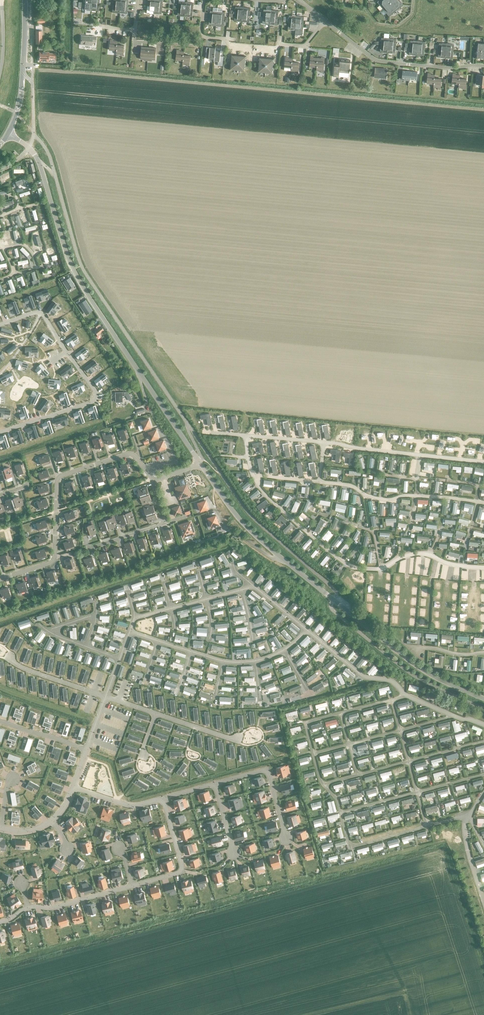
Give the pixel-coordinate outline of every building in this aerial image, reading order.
[(179,2),(178,9),(185,9),(186,2),(181,1),(181,2),(179,2)] [(78,2),(78,7),(82,8),(81,9),(83,10),(86,10),(91,11),(92,3),(84,3),(84,2),(78,2)] [(390,3),(379,2),(379,4),(382,9),(380,11),(380,12),(390,3)] [(390,3),(380,12),(381,12),(384,10),(387,14),(389,14),(390,3)] [(390,3),(389,14),(391,15),(395,11),(398,14),(399,13),(390,3)] [(401,7),(401,4),(390,3),(399,13),(397,10),(401,7)] [(120,6),(112,5),(112,12),(115,12),(115,13),(120,14),(120,6)] [(154,7),(147,6),(146,13),(149,13),(154,14),(154,7)] [(233,12),(233,14),(234,14),(242,15),(243,7),(238,6),(238,7),(235,7),(235,12),(233,12)] [(263,9),(262,17),(270,17),(271,10),(271,6),(266,6),(266,9),(266,10),(263,9)] [(210,11),(209,18),(217,19),(217,11),(218,8),(213,7),(212,11),(210,11)] [(243,7),(242,15),(249,15),(250,8),(247,8),(247,7),(243,7)] [(185,9),(178,9),(177,15),(180,16),(182,16),(184,17),(185,17),(185,9)] [(234,14),(234,21),(236,21),(236,22),(241,22),(242,15),(234,14)] [(262,17),(262,23),(265,24),(269,25),(270,17),(262,17)] [(217,19),(209,18),(208,25),(211,25),(211,26),(216,26),(217,19)] [(296,23),(288,23),(288,29),(290,30),(295,31),(296,23)] [(296,23),(295,35),(302,35),(303,24),(296,23)] [(95,42),(96,37),(92,36),(81,35),(80,45),(91,46),(91,42),(95,42)] [(389,38),(388,46),(396,46),(396,39),(393,39),(389,38)] [(117,45),(117,42),(113,41),(113,40),(110,40),(109,50),(116,51),(117,45)] [(418,41),(417,48),(424,49),(425,42),(422,42),(422,41),(418,41)] [(116,51),(116,54),(120,54),(120,56),(123,56),(124,45),(117,45),(116,51)] [(388,46),(381,45),(380,52),(383,52),(383,53),(387,53),(388,46)] [(148,59),(149,48),(141,47),(140,59),(144,59),(144,58),(148,59)] [(156,48),(149,48),(148,59),(152,59),(152,60),(155,60),(156,48)] [(215,51),(215,48),(206,48),(206,52),(206,53),(205,58),(214,59),(215,51)] [(417,48),(410,48),(409,55),(412,55),(411,55),(416,56),(417,48)] [(417,48),(416,56),(421,56),(424,56),(424,49),(417,48)] [(179,50),(176,50),(175,60),(182,61),(183,61),(183,55),(184,52),(179,51),(179,50)] [(214,59),(214,62),(218,63),(218,66),(222,66),(223,57),(220,57),(220,51),(215,51),(214,59)] [(453,52),(446,51),(445,59),(450,59),(450,58),(453,59),(453,52)] [(48,53),(48,52),(39,52),(39,61),(48,61),(48,58),(54,58),(54,53),(48,53)] [(190,56),(183,55),(183,61),(182,61),(182,64),(187,64),(187,66),(189,66),(190,56)] [(237,71),(238,56),(231,55),(230,70),(237,71)] [(238,56),(237,71),(244,71),(246,56),(238,56)] [(317,61),(317,58),(313,58),(313,57),(310,56),(309,66),(316,67),(317,61)] [(292,62),(292,59),(288,59),(288,57),(285,57),(284,67),(291,68),(292,62)] [(316,67),(316,70),(321,71),(321,72),(323,72),(324,62),(325,58),(321,57),(321,59),(317,58),(317,61),(316,67)] [(265,73),(266,58),(259,58),(258,73),(265,73)] [(274,59),(266,58),(265,73),(272,74),(274,59)] [(334,64),(333,77),(338,77),(339,76),(348,77),(348,73),(349,73),(350,60),(340,59),(339,64),(334,64)] [(291,68),(291,71),(295,71),(295,73),(298,73),(299,63),(292,62),(291,68)] [(386,76),(386,69),(380,69),(380,70),(375,69),(374,77),(379,78),(380,76),(386,76)] [(416,80),(417,72),(409,71),(409,79),(416,80)] [(434,78),(435,78),(435,75),(430,75),(430,73),(427,73),(427,84),(434,84),(434,78)] [(459,78),(460,75),(455,75),(455,74),(453,73),(451,84),(459,84),(459,78)] [(434,84),(433,88),(438,88),(438,89),(441,90),(442,79),(435,78),(434,78),(434,84)] [(459,84),(458,88),(463,88),(462,89),(465,90),(467,79),(459,78),(459,84)] [(30,172),(35,171),(32,163),(29,164),(28,161),(25,162),(26,165),(28,164),(30,172)] [(69,278),(62,282),(68,290),(75,286),(69,278)] [(47,290),(36,294),(37,298),(38,298),(39,301),(44,299),(43,296),(48,294),(47,290)] [(27,298),(24,299),(26,304),(29,303),(31,308),(35,307),(31,296),(27,297),(27,298)] [(85,300),(79,304),(86,315),(92,311),(85,300)] [(11,304),(8,305),(10,309),(13,308),(15,314),(19,313),(15,301),(11,303),(11,304)] [(53,302),(46,311),(49,314),(50,313),(53,315),(56,311),(53,309),(57,304),(53,302)] [(61,320),(57,322),(64,332),(68,330),(64,325),(67,323),(64,319),(62,321),(61,320)] [(95,332),(97,335),(103,330),(98,323),(95,326),(96,328),(97,328),(96,329),(94,330),(95,331),(95,332)] [(41,338),(39,340),(43,343),(45,341),(50,344),(53,341),(43,334),(41,337),(41,338)] [(75,335),(65,341),(68,345),(69,345),(70,347),(75,344),(73,342),(78,338),(75,335)] [(13,345),(6,351),(9,354),(16,349),(13,345)] [(85,348),(75,355),(78,358),(80,361),(84,358),(82,355),(87,351),(85,348)] [(16,360),(15,365),(16,365),(15,368),(20,369),(21,366),(27,368),(28,364),(16,360)] [(94,361),(85,368),(87,372),(88,371),(90,374),(94,371),(92,368),(97,365),(94,361)] [(37,368),(35,370),(38,374),(41,371),(45,376),(48,373),(40,364),(37,367),(37,368)] [(69,365),(60,372),(62,376),(67,372),(69,375),(73,372),(71,369),(72,369),(69,365)] [(11,373),(0,379),(2,383),(8,380),(9,383),(14,380),(12,377),(13,377),(11,373)] [(104,374),(94,381),(97,385),(97,384),(99,387),(103,384),(102,381),(106,378),(104,374)] [(49,380),(48,384),(54,385),(54,388),(59,388),(59,385),(60,385),(61,381),(49,380)] [(82,382),(71,388),(73,392),(79,389),(80,392),(84,390),(83,387),(84,386),(82,382)] [(33,391),(30,395),(33,397),(31,402),(35,404),(40,393),(36,391),(35,392),(33,391)] [(115,392),(115,402),(123,402),(122,396),(125,396),(125,395),(126,395),(128,399),(129,400),(129,401),(132,399),(128,392),(124,392),(122,392),(115,392)] [(62,395),(59,396),(60,401),(63,400),(65,405),(69,404),(66,393),(61,394),(62,395)] [(45,399),(38,408),(42,411),(42,410),(45,412),(48,408),(45,406),(49,401),(45,399)] [(22,413),(19,414),(21,419),(24,418),(24,419),(28,418),(25,406),(20,408),(22,413)] [(91,408),(88,409),(89,414),(92,413),(94,419),(98,417),(95,406),(90,407),(91,408)] [(3,417),(3,414),(9,415),(10,410),(0,409),(0,417),(3,417)] [(76,413),(73,414),(75,418),(78,417),(80,423),(84,422),(80,410),(76,412),(76,413)] [(209,413),(200,414),(201,419),(206,418),(207,425),(211,424),(209,413)] [(66,416),(54,420),(56,424),(62,422),(63,425),(67,424),(66,421),(67,421),(66,416)] [(142,425),(138,426),(140,431),(143,430),(144,430),(145,432),(151,430),(151,428),(152,427),(149,419),(141,422),(142,425)] [(45,423),(42,424),(43,429),(46,428),(48,434),(53,432),(49,421),(45,422),(45,423)] [(30,428),(27,429),(29,434),(32,433),(34,438),(38,437),(34,426),(30,427),(30,428)] [(126,429),(118,431),(121,441),(126,439),(126,438),(128,437),(126,429)] [(16,433),(13,434),(14,438),(17,437),(19,443),(23,442),(20,430),(15,432),(16,433)] [(156,430),(148,432),(151,440),(152,440),(153,442),(159,440),(158,438),(159,438),(156,430)] [(113,433),(105,435),(104,432),(102,433),(104,439),(106,439),(108,445),(114,443),(113,442),(116,441),(113,433)] [(0,438),(0,443),(2,442),(4,448),(9,447),(5,435),(1,437),(0,438)] [(92,440),(95,449),(101,447),(101,446),(103,446),(100,437),(92,440)] [(236,444),(236,439),(224,438),(223,442),(228,443),(227,453),(232,454),(233,443),(236,444)] [(156,446),(152,447),(154,452),(158,451),(159,450),(160,453),(166,451),(165,448),(166,448),(164,440),(155,443),(156,446)] [(87,441),(79,444),(82,453),(88,452),(88,451),(90,450),(87,441)] [(264,452),(262,441),(252,443),(253,447),(259,446),(260,453),(264,452)] [(65,452),(67,451),(70,458),(75,456),(75,455),(77,454),(74,446),(64,449),(65,452)] [(340,450),(330,449),(330,453),(336,454),(335,461),(339,461),(340,450)] [(53,456),(55,455),(57,462),(62,460),(62,459),(64,458),(62,450),(52,453),(53,456)] [(354,453),(344,452),(343,457),(349,457),(348,464),(353,465),(354,453)] [(50,462),(47,454),(38,458),(40,463),(41,463),(42,465),(50,462)] [(128,462),(120,465),(123,474),(129,472),(128,471),(131,471),(128,462)] [(22,463),(14,465),(17,475),(23,473),(23,472),(25,471),(22,463)] [(115,466),(107,469),(110,478),(116,477),(116,476),(118,475),(115,466)] [(9,467),(3,469),(5,474),(2,474),(4,479),(12,477),(9,467)] [(50,478),(47,470),(38,473),(39,479),(40,478),(41,481),(50,478)] [(95,483),(97,483),(103,481),(103,480),(105,479),(102,471),(94,473),(96,478),(96,479),(94,479),(95,483)] [(92,483),(91,480),(89,475),(81,477),(85,487),(90,485),(90,484),(92,483)] [(181,486),(176,487),(179,498),(190,494),(187,484),(186,484),(184,478),(179,480),(181,486)] [(66,493),(68,492),(74,490),(73,490),(76,489),(73,480),(65,483),(67,488),(65,489),(66,493)] [(253,483),(250,480),(242,486),(244,489),(253,483)] [(43,483),(40,484),(36,485),(39,493),(40,493),(41,495),(49,492),(46,484),(44,485),(43,483)] [(140,495),(141,497),(144,496),(144,494),(148,493),(148,492),(147,487),(137,490),(139,495),(140,495)] [(260,493),(257,490),(249,496),(252,500),(260,493)] [(144,496),(141,497),(140,497),(142,505),(146,504),(145,502),(151,500),(149,494),(148,495),(148,493),(144,494),(144,496)] [(292,497),(288,495),(283,504),(286,506),(292,497)] [(20,501),(18,496),(13,498),(14,503),(12,503),(13,508),(24,505),(22,501),(20,501)] [(13,508),(12,503),(14,503),(13,498),(5,501),(7,506),(5,506),(6,511),(13,508)] [(200,502),(198,503),(200,511),(208,508),(206,500),(205,500),(204,498),(199,499),(199,500),(200,502)] [(36,500),(36,502),(38,507),(39,507),(40,509),(48,507),(46,499),(40,501),(39,499),(36,500)] [(268,503),(265,499),(256,506),(259,509),(268,503)] [(472,513),(474,504),(464,503),(464,507),(469,508),(468,513),(472,513)] [(174,516),(182,513),(179,505),(172,508),(174,516)] [(146,514),(147,516),(151,515),(150,513),(154,512),(155,511),(153,506),(147,508),(146,506),(143,507),(145,514),(146,514)] [(276,515),(279,513),(273,507),(267,513),(269,516),(273,512),(276,515)] [(64,514),(66,522),(75,519),(74,517),(75,517),(73,511),(64,514)] [(127,518),(125,519),(126,523),(128,522),(129,523),(134,521),(131,511),(125,513),(126,514),(127,518)] [(151,515),(147,516),(146,516),(148,522),(157,519),(155,513),(155,514),(154,512),(150,513),(151,515)] [(310,519),(302,512),(299,515),(307,522),(310,519)] [(127,518),(126,514),(124,515),(123,514),(119,516),(118,514),(115,515),(118,522),(119,521),(121,525),(127,523),(126,523),(125,519),(127,518)] [(106,525),(107,529),(109,528),(110,529),(115,527),(113,521),(115,520),(114,515),(111,516),(111,518),(106,520),(107,520),(108,524),(106,525)] [(209,522),(206,523),(207,527),(210,526),(214,525),(215,527),(215,528),(220,526),(219,526),(218,523),(216,515),(208,518),(209,522)] [(285,524),(288,521),(282,515),(275,522),(278,525),(282,521),(285,524)] [(321,527),(324,521),(320,519),(314,531),(317,533),(320,527),(321,527)] [(48,528),(45,520),(36,523),(38,529),(39,531),(48,528)] [(89,521),(91,525),(85,527),(88,535),(90,534),(91,535),(96,533),(92,520),(89,521)] [(99,522),(102,532),(108,530),(107,529),(106,525),(108,524),(107,520),(105,521),(104,520),(99,522)] [(190,522),(179,526),(183,536),(194,533),(190,522)] [(64,528),(63,528),(66,536),(74,534),(74,531),(75,531),(72,523),(68,525),(63,526),(64,528)] [(293,526),(290,523),(282,530),(285,533),(293,526)] [(345,535),(350,526),(346,524),(342,533),(345,535)] [(164,541),(166,540),(172,539),(171,538),(174,537),(171,528),(163,531),(165,537),(163,537),(164,541)] [(302,533),(299,530),(291,539),(295,542),(302,533)] [(331,532),(328,530),(321,537),(324,540),(331,532)] [(151,545),(153,545),(159,543),(158,542),(161,541),(158,533),(150,535),(152,540),(150,541),(151,545)] [(47,543),(45,535),(39,537),(38,535),(34,536),(37,543),(38,543),(39,546),(47,543)] [(341,538),(338,536),(332,544),(334,547),(341,538)] [(137,539),(140,549),(146,547),(146,546),(148,545),(145,537),(137,539)] [(74,545),(71,538),(68,539),(69,541),(63,543),(65,551),(74,548),(73,546),(74,545)] [(312,541),(309,538),(302,547),(304,549),(312,541)] [(125,554),(127,553),(133,551),(133,550),(135,550),(132,541),(124,544),(126,549),(124,550),(125,554)] [(348,545),(346,543),(339,551),(342,553),(348,545)] [(358,548),(356,546),(349,554),(352,556),(358,548)] [(112,554),(113,554),(115,559),(123,556),(121,551),(121,548),(120,548),(120,547),(117,548),(114,548),(114,549),(111,550),(112,554)] [(244,555),(235,548),(232,551),(241,558),(244,555)] [(20,549),(13,552),(12,550),(9,551),(11,555),(13,555),(15,561),(21,559),(20,558),(23,558),(20,549)] [(47,557),(44,549),(35,552),(37,558),(38,560),(47,557)] [(100,558),(102,563),(109,560),(108,556),(108,553),(107,553),(106,552),(104,553),(100,553),(100,554),(98,554),(99,558),(100,558)] [(0,556),(0,559),(2,565),(8,563),(10,562),(7,553),(0,556)] [(229,563),(223,553),(219,555),(226,565),(229,563)] [(86,563),(87,568),(95,565),(94,560),(94,557),(93,557),(92,556),(90,557),(86,557),(86,558),(84,559),(85,563),(86,563)] [(329,558),(326,556),(320,563),(323,566),(329,558)] [(72,567),(74,566),(72,557),(64,560),(67,569),(72,567)] [(253,569),(251,567),(245,574),(247,576),(253,569)] [(333,569),(331,572),(338,577),(340,574),(342,570),(339,569),(337,572),(333,569)] [(47,583),(49,582),(55,580),(55,579),(57,578),(54,570),(46,573),(48,578),(46,578),(47,583)] [(263,577),(259,574),(254,581),(257,584),(263,577)] [(38,575),(29,578),(31,584),(29,585),(31,588),(38,586),(38,585),(40,584),(38,575)] [(272,582),(269,579),(262,587),(265,590),(272,582)] [(18,590),(19,593),(27,590),(25,586),(25,582),(24,582),(24,581),(21,582),(18,582),(18,583),(15,584),(17,588),(18,590)] [(1,593),(3,598),(10,596),(9,591),(9,588),(8,588),(7,587),(5,588),(1,588),(1,589),(0,589),(0,594),(1,593)] [(279,591),(276,588),(270,595),(273,597),(279,591)] [(260,597),(251,590),(249,594),(258,600),(260,597)] [(289,597),(286,595),(280,602),(283,605),(289,597)] [(272,607),(264,600),(262,603),(270,610),(272,607)] [(297,603),(294,601),(287,609),(290,612),(297,603)] [(262,614),(256,605),(253,607),(258,616),(262,614)] [(305,611),(303,608),(296,616),(299,618),(305,611)] [(284,617),(282,615),(274,622),(277,624),(284,617)] [(314,617),(311,615),(305,622),(307,624),(314,617)] [(29,619),(17,623),(19,627),(30,624),(29,619)] [(323,624),(321,621),(314,630),(317,632),(323,624)] [(300,629),(291,622),(289,625),(297,632),(300,629)] [(206,636),(207,628),(197,628),(197,635),(206,636)] [(292,638),(284,629),(281,632),(288,641),(292,638)] [(331,632),(328,629),(321,637),(324,640),(331,632)] [(3,640),(2,642),(5,643),(6,642),(7,642),(13,632),(9,630),(3,640)] [(43,633),(40,631),(34,639),(37,641),(43,633)] [(281,647),(275,636),(271,638),(278,649),(281,647)] [(310,639),(307,636),(299,643),(302,646),(310,639)] [(14,648),(13,650),(15,651),(16,649),(17,650),(23,639),(19,637),(14,648)] [(53,640),(49,638),(44,648),(48,650),(53,640)] [(270,650),(266,639),(256,643),(257,647),(264,645),(266,651),(270,650)] [(312,652),(318,646),(316,643),(309,650),(312,652)] [(300,648),(297,645),(290,651),(293,654),(300,648)] [(347,647),(344,645),(339,651),(342,653),(347,647)] [(251,657),(250,648),(236,650),(237,654),(246,653),(247,657),(251,657)] [(23,661),(22,663),(25,663),(25,662),(27,662),(31,651),(27,649),(23,661)] [(326,653),(324,650),(316,657),(319,660),(326,653)] [(355,654),(353,651),(347,658),(349,660),(355,654)] [(307,657),(305,654),(295,662),(298,665),(307,657)] [(435,663),(434,667),(443,668),(444,657),(439,656),(439,663),(435,663)] [(366,659),(363,657),(356,665),(359,668),(366,659)] [(336,661),(334,658),(325,665),(328,668),(336,661)] [(311,667),(309,664),(300,671),(303,674),(311,667)] [(376,667),(374,665),(367,672),(369,675),(376,667)] [(355,675),(346,667),(343,670),(353,678),(355,675)] [(81,682),(81,684),(83,684),(84,683),(85,683),(89,672),(85,670),(81,682)] [(317,675),(315,673),(306,679),(308,682),(317,675)] [(323,686),(321,682),(312,688),(313,691),(323,686)] [(303,693),(300,685),(289,690),(291,693),(297,691),(299,695),(303,693)] [(196,690),(185,686),(183,690),(194,694),(196,690)] [(210,699),(212,695),(200,691),(199,696),(210,699)] [(439,697),(427,691),(426,694),(437,700),(439,697)] [(281,700),(279,693),(270,695),(270,699),(276,697),(277,701),(281,700)] [(5,704),(1,716),(6,717),(10,705),(5,704)] [(15,708),(12,716),(16,717),(15,720),(19,722),(22,713),(18,712),(18,709),(15,708)] [(30,711),(26,722),(34,724),(36,718),(32,717),(34,713),(30,711)] [(136,712),(135,716),(146,720),(148,721),(149,718),(147,718),(148,716),(136,712)] [(44,717),(42,725),(45,726),(44,729),(49,730),(51,722),(47,721),(48,719),(44,717)] [(65,723),(61,734),(66,736),(70,724),(65,723)] [(133,723),(131,727),(143,731),(144,732),(145,730),(143,729),(144,727),(133,723)] [(178,726),(176,730),(188,734),(190,735),(190,732),(189,732),(189,730),(178,726)] [(80,728),(76,739),(81,741),(85,729),(80,728)] [(10,732),(7,740),(11,741),(10,744),(14,745),(16,737),(13,736),(14,733),(10,732)] [(129,734),(127,738),(139,742),(141,743),(141,740),(139,740),(140,738),(129,734)] [(27,738),(24,750),(28,751),(32,739),(27,738)] [(174,738),(173,742),(184,746),(186,746),(187,744),(185,743),(185,742),(174,738)] [(39,740),(36,748),(40,749),(39,752),(43,753),(45,745),(42,744),(43,741),(39,740)] [(125,744),(124,748),(135,752),(137,753),(138,750),(136,750),(136,748),(125,744)] [(261,744),(259,746),(261,748),(268,757),(271,754),(264,745),(263,746),(261,744)] [(53,747),(51,752),(54,754),(53,759),(57,760),(60,749),(56,748),(53,747)] [(69,752),(67,760),(71,761),(70,764),(73,765),(76,757),(73,756),(74,754),(69,752)] [(8,753),(7,758),(18,762),(20,758),(8,753)] [(204,759),(203,761),(205,762),(215,768),(217,764),(207,758),(206,760),(204,759)] [(161,760),(160,762),(161,763),(172,769),(174,765),(163,759),(163,761),(161,760)] [(28,769),(26,771),(28,775),(36,771),(34,767),(36,766),(34,763),(27,766),(28,769)] [(183,763),(176,772),(179,775),(187,765),(183,763)] [(196,763),(194,764),(202,775),(205,773),(198,763),(197,764),(196,763)] [(277,770),(276,770),(278,776),(279,776),(279,777),(288,775),(286,768),(288,767),(288,765),(285,766),(277,768),(277,770)] [(57,769),(56,773),(61,774),(59,778),(65,780),(68,773),(57,769)] [(157,770),(156,773),(158,774),(168,780),(170,776),(160,770),(159,771),(157,770)] [(445,774),(444,770),(433,773),(435,781),(439,779),(438,775),(440,775),(441,777),(442,777),(443,777),(443,774),(445,774)] [(147,776),(146,778),(148,779),(158,785),(160,782),(150,775),(149,777),(147,776)] [(254,779),(253,779),(253,782),(255,781),(256,785),(263,783),(261,777),(254,779)] [(136,781),(134,783),(136,784),(146,790),(148,786),(138,780),(137,782),(136,781)] [(29,781),(25,788),(30,791),(32,787),(37,790),(39,786),(29,781)] [(52,783),(51,786),(55,788),(54,792),(60,794),(62,787),(52,783)] [(232,784),(225,786),(227,793),(234,792),(233,787),(234,787),(233,784),(232,784)] [(290,784),(281,786),(282,792),(284,792),(284,794),(289,792),(288,791),(291,790),(290,784)] [(200,794),(197,795),(198,797),(200,796),(202,802),(210,799),(208,791),(199,793),(200,794)] [(255,794),(253,794),(253,797),(256,797),(257,803),(266,800),(265,799),(266,798),(265,793),(264,793),(264,791),(255,793),(255,794)] [(46,796),(44,799),(49,802),(47,805),(52,808),(56,801),(46,796)] [(78,798),(76,805),(77,805),(75,808),(80,809),(79,811),(82,812),(82,810),(83,807),(86,808),(88,802),(86,801),(87,798),(80,796),(79,798),(78,798)] [(174,803),(175,808),(176,808),(176,810),(185,808),(183,801),(186,800),(185,798),(183,799),(182,799),(174,801),(174,803)] [(230,802),(229,802),(231,808),(232,810),(240,807),(239,801),(241,801),(240,798),(238,799),(238,798),(229,801),(230,802)] [(287,803),(286,803),(287,810),(297,808),(295,801),(291,802),(291,800),(286,802),(287,803)] [(438,810),(437,805),(425,808),(426,813),(438,810)] [(34,806),(31,809),(35,812),(32,815),(36,820),(42,814),(34,806)] [(206,808),(204,808),(205,811),(207,811),(208,815),(215,813),(213,806),(206,808)] [(104,807),(101,816),(101,817),(101,818),(103,819),(104,817),(110,819),(113,810),(111,810),(111,809),(106,808),(104,807)] [(260,810),(258,811),(258,813),(261,812),(262,818),(271,815),(269,807),(260,809),(260,810)] [(141,811),(139,811),(142,820),(143,822),(146,821),(145,819),(151,818),(149,809),(147,809),(147,808),(141,810),(141,811)] [(128,811),(119,813),(122,822),(123,821),(123,824),(126,824),(125,821),(130,819),(128,811)] [(11,812),(10,820),(14,821),(14,823),(18,824),(19,816),(15,815),(15,812),(11,812)] [(182,815),(175,817),(177,823),(184,822),(182,817),(184,817),(183,815),(182,815)] [(239,815),(232,817),(233,824),(241,822),(240,818),(241,818),(240,815),(239,815)] [(297,815),(287,817),(289,825),(299,823),(297,817),(299,817),(298,815),(297,815)] [(71,817),(65,822),(67,824),(66,825),(70,830),(71,829),(73,832),(77,829),(78,831),(80,829),(79,827),(77,825),(80,823),(76,818),(74,820),(71,817)] [(207,824),(204,824),(205,827),(208,826),(209,832),(218,830),(217,828),(218,828),(216,822),(216,823),(215,821),(207,823),(207,824)] [(275,822),(266,824),(268,831),(272,830),(272,831),(276,830),(276,829),(277,829),(275,822)] [(155,829),(153,829),(153,831),(156,831),(157,836),(166,834),(164,826),(155,828),(155,829)] [(99,828),(98,830),(100,831),(98,837),(107,840),(107,839),(108,839),(110,833),(109,833),(110,831),(101,828),(99,828)] [(188,829),(179,831),(181,839),(190,836),(189,831),(191,831),(190,829),(188,829)] [(305,830),(297,833),(299,839),(306,838),(305,834),(306,833),(305,830)] [(243,831),(234,833),(236,840),(245,838),(243,831)] [(41,841),(39,842),(40,845),(42,845),(45,844),(46,846),(52,845),(51,842),(54,841),(52,833),(49,834),(49,833),(43,835),(43,836),(40,836),(41,841)] [(134,834),(127,836),(129,842),(136,841),(135,836),(136,836),(135,834),(134,834)] [(220,836),(211,839),(213,846),(222,843),(220,836)] [(264,840),(263,841),(264,843),(265,843),(266,847),(273,845),(271,839),(264,840)] [(25,840),(16,840),(15,849),(24,849),(25,840)] [(483,852),(477,841),(474,843),(480,854),(483,852)] [(88,842),(82,843),(84,853),(90,851),(89,848),(91,847),(90,843),(88,843),(88,842)] [(192,843),(183,845),(186,854),(194,852),(193,846),(195,846),(194,843),(192,844),(192,843)] [(253,843),(246,845),(248,852),(254,850),(253,846),(254,846),(254,843),(253,843)] [(169,844),(160,846),(162,853),(165,853),(165,854),(170,853),(170,851),(171,851),(169,844)] [(311,847),(303,849),(305,857),(311,856),(311,858),(314,857),(313,855),(314,855),(311,847)] [(102,851),(100,852),(101,857),(103,856),(104,859),(110,858),(108,848),(101,850),(102,851)] [(132,854),(131,854),(133,862),(142,859),(140,852),(136,853),(136,851),(132,853),(132,854)] [(287,854),(285,855),(287,859),(288,859),(289,863),(295,861),(293,851),(287,853),(287,854)] [(212,854),(210,855),(211,857),(212,857),(213,861),(220,859),(219,852),(212,854)] [(76,856),(72,861),(79,866),(82,863),(82,864),(84,862),(83,861),(76,856)] [(278,856),(270,858),(272,866),(277,865),(278,867),(280,866),(280,864),(278,856)] [(197,858),(190,860),(192,867),(199,865),(198,861),(199,861),(198,858),(197,858)] [(56,859),(51,867),(52,867),(51,869),(53,870),(54,869),(58,872),(63,864),(56,859)] [(12,864),(11,864),(12,869),(13,868),(14,869),(24,867),(22,860),(12,863),(12,864)] [(163,863),(160,864),(161,866),(163,865),(165,871),(174,868),(171,860),(163,862),(163,863)] [(262,860),(254,862),(257,871),(258,873),(262,872),(262,870),(265,869),(262,860)] [(248,865),(241,867),(243,876),(247,875),(248,876),(250,875),(250,874),(248,865)] [(38,866),(31,868),(33,876),(41,874),(40,874),(42,873),(40,869),(39,869),(38,866)] [(117,871),(112,872),(114,881),(115,881),(116,881),(120,880),(120,879),(123,879),(121,870),(120,870),(119,868),(117,868),(117,871)] [(143,868),(134,870),(136,877),(144,875),(143,871),(144,871),(144,868),(143,868)] [(235,869),(228,871),(230,879),(234,878),(235,879),(237,879),(237,877),(235,869)] [(214,875),(213,875),(214,880),(215,879),(216,882),(222,881),(220,872),(213,873),(214,875)] [(3,873),(2,876),(4,877),(3,881),(9,882),(11,875),(4,874),(3,873)] [(205,875),(197,878),(199,885),(202,884),(203,886),(205,886),(205,883),(207,883),(205,875)] [(105,878),(97,880),(100,889),(107,886),(105,878)] [(182,882),(184,891),(190,890),(190,892),(193,891),(193,889),(190,880),(188,880),(182,881),(182,882)] [(86,885),(82,886),(84,894),(93,891),(91,884),(87,885),(87,883),(85,883),(86,885)] [(174,883),(165,886),(167,893),(170,892),(170,895),(172,894),(172,892),(176,891),(174,883)] [(158,886),(150,888),(152,897),(153,897),(154,899),(156,898),(155,896),(160,895),(161,895),(158,886)] [(67,892),(65,892),(67,897),(68,896),(69,898),(75,896),(72,887),(66,888),(67,892)] [(33,891),(32,900),(35,900),(35,901),(40,901),(42,901),(43,892),(36,892),(36,889),(34,889),(33,891)] [(56,891),(52,892),(54,901),(60,899),(58,891),(58,890),(56,891)] [(136,895),(134,895),(137,904),(138,906),(140,905),(140,903),(146,902),(144,893),(142,893),(142,892),(136,894),(136,895)] [(14,894),(7,899),(8,901),(13,909),(14,908),(15,908),(20,904),(19,904),(21,903),(16,895),(15,896),(14,894)] [(127,896),(119,898),(121,907),(122,907),(122,909),(125,908),(124,906),(129,905),(127,896)] [(104,903),(102,904),(104,913),(105,913),(105,915),(108,914),(108,912),(113,911),(111,901),(110,902),(109,901),(104,903)] [(94,902),(86,905),(89,913),(97,910),(94,902)] [(73,912),(71,912),(73,922),(74,922),(74,924),(77,923),(76,921),(82,919),(80,910),(78,910),(72,911),(73,912)] [(64,913),(56,916),(59,925),(60,925),(60,927),(62,926),(62,924),(67,923),(64,913)] [(49,915),(41,917),(43,926),(51,924),(50,921),(51,921),(50,916),(49,916),(49,915)] [(34,917),(25,920),(27,929),(28,929),(28,930),(31,930),(31,928),(37,926),(34,917)] [(19,923),(11,925),(13,935),(14,934),(14,936),(17,935),(16,934),(21,932),(19,923)]
